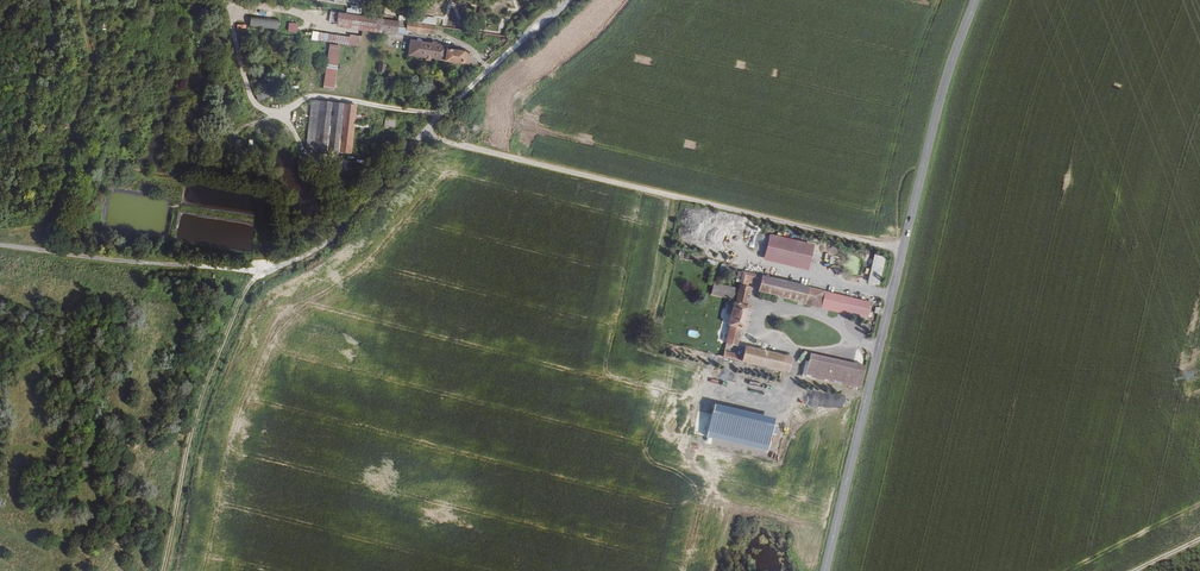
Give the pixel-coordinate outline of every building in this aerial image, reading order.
[(374,19),(330,12),(328,24),(372,31),(374,19)] [(251,18),(251,26),(280,27),(280,19),(251,18)] [(397,28),(398,21),(389,19),(388,22),(374,19),(372,31),(387,33),(388,27),(397,28)] [(410,32),(411,23),(398,21),(397,28),(397,29),(410,32)] [(288,31),(297,32),(298,23),(289,22),(288,31)] [(431,36),(433,26),(414,23),(413,32),(431,36)] [(327,44),(328,34),(313,32),(312,42),(327,44)] [(350,46),(351,37),(349,36),(328,34),(327,44),(350,46)] [(360,47),(361,36),(350,34),(349,36),(351,37),(350,46),(360,47)] [(468,65),(471,53),(446,48),(446,46),(412,40),(410,53),(468,65)] [(379,62),(378,71),(386,72),(387,63),(379,62)] [(259,101),(270,96),(267,90),(256,95),(259,101)] [(351,151),(355,120),(365,121),(365,115),(355,114),(356,104),(310,99),(306,147),(351,151)] [(393,129),(395,120),(392,119),(393,117),(387,116),(387,119),(384,118),(382,127),(393,129)] [(360,127),(360,130),(368,131),(368,123),(356,123),(356,126),(360,127)] [(817,265),(824,241),(780,229),(773,253),(817,265)] [(869,283),(881,285),(887,259),(874,256),(869,283)] [(815,296),(819,281),(755,265),(752,275),(759,276),(760,273),(772,277),(770,284),(815,296)] [(749,286),(751,281),(726,275),(723,285),(747,291),(747,289),(745,288),(746,286),(749,286)] [(758,321),(765,295),(758,293),(762,277),(759,276),(752,275),(751,281),(749,286),(746,286),(745,288),(747,289),(747,291),(740,317),(741,317),(752,320),(758,321)] [(829,300),(833,285),(819,281),(815,296),(829,300)] [(878,297),(833,285),(829,300),(829,302),(874,315),(878,297)] [(747,337),(752,320),(741,317),(736,334),(747,337)] [(797,364),(801,349),(756,337),(754,345),(735,340),(733,346),(797,364)] [(813,361),(816,353),(801,349),(797,364),(812,368),(813,361)] [(869,376),(813,361),(812,368),(867,383),(869,376)] [(771,451),(778,418),(714,405),(710,424),(707,423),(705,438),(771,451)]
